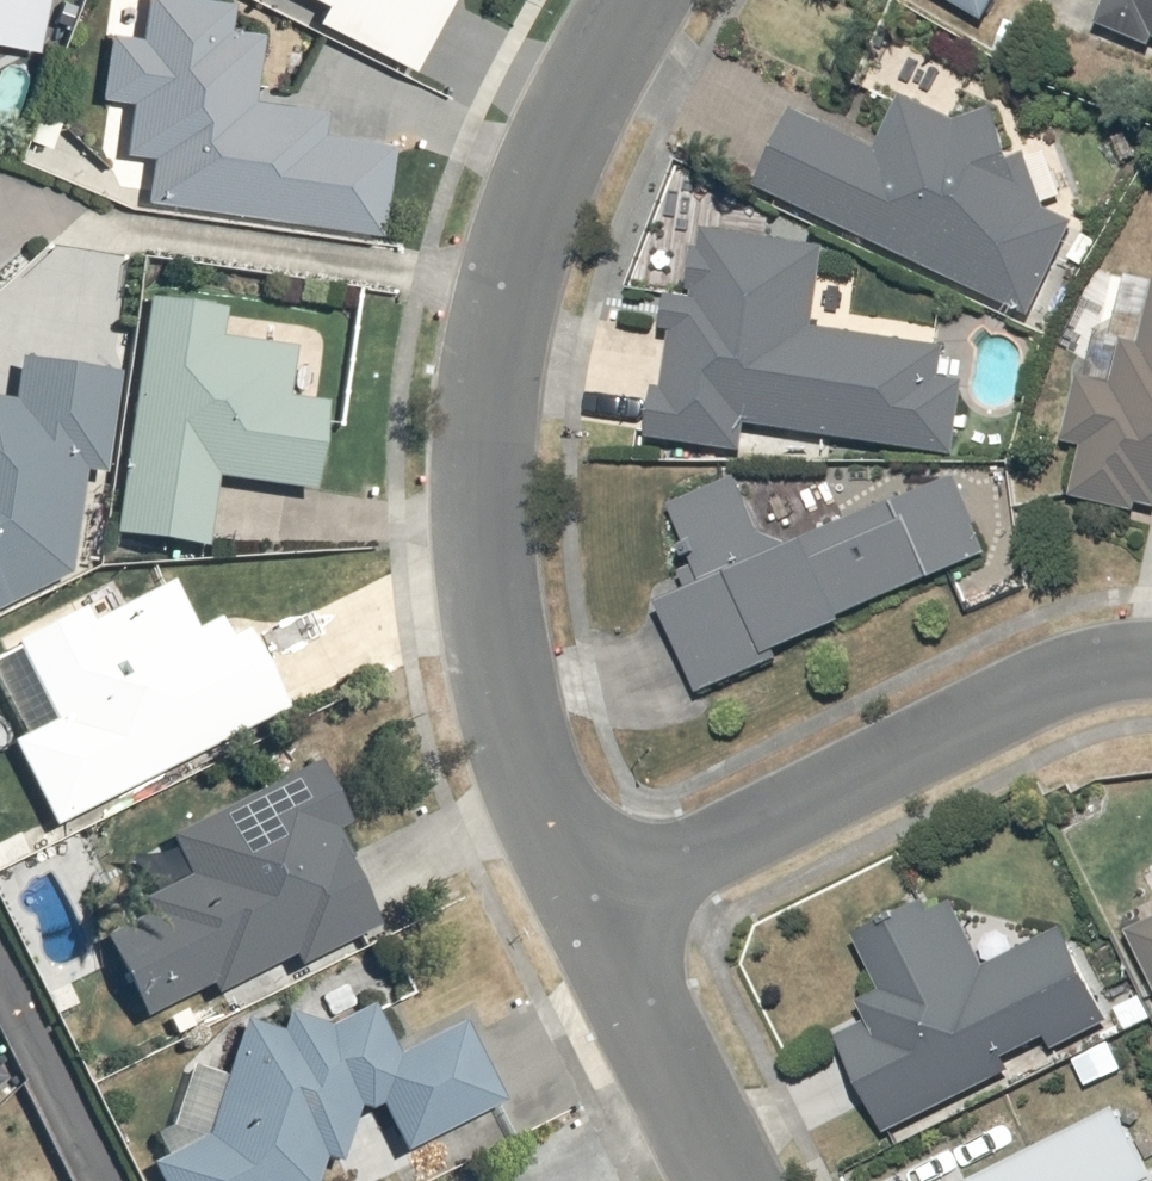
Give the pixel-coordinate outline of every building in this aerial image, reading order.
[(53,52),(60,0),(0,0),(0,45),(53,52)] [(385,233),(396,148),(326,138),(330,116),(263,107),(271,46),(232,41),(236,9),(172,0),(160,0),(154,41),(120,37),(112,101),(139,105),(131,158),(167,163),(161,202),(385,233)] [(332,10),(323,30),(422,75),(456,0),(310,0),(332,10)] [(987,19),(998,0),(955,0),(987,19)] [(1102,23),(1151,46),(1151,0),(1112,0),(1102,23)] [(885,147),(807,113),(770,199),(1041,316),(1082,222),(1046,206),(1059,176),(1015,157),(1032,116),(975,92),(962,122),(906,98),(885,147)] [(742,446),(763,436),(963,454),(972,347),(914,342),(917,309),(823,301),(828,248),(707,237),(697,303),(677,301),(674,332),(680,332),(675,391),(658,390),(653,443),(742,446)] [(1063,473),(1151,498),(1151,289),(1116,279),(1063,473)] [(214,547),(226,477),(320,485),(334,399),(298,393),(305,353),(228,340),(231,321),(161,309),(123,531),(214,547)] [(80,568),(96,467),(116,470),(124,379),(32,362),(28,403),(0,405),(0,606),(80,568)] [(750,478),(682,503),(712,585),(670,600),(704,694),(794,661),(783,632),(987,556),(959,480),(776,548),(750,478)] [(89,615),(23,647),(58,718),(20,736),(70,837),(304,724),(251,615),(224,628),(197,572),(93,623),(89,615)] [(112,939),(154,1015),(220,983),(228,997),(304,955),(311,967),(388,925),(337,833),(356,822),(324,764),(178,844),(196,877),(151,902),(157,915),(112,939)] [(842,1033),(899,1147),(1115,1039),(1063,936),(993,971),(956,896),(868,940),(887,979),(869,988),(881,1013),(842,1033)] [(1151,965),(1151,917),(1134,926),(1151,965)] [(237,1084),(196,1070),(160,1161),(168,1180),(335,1180),(353,1162),(367,1109),(391,1106),(417,1154),(430,1180),(434,1180),(489,1148),(473,1120),(508,1099),(469,1027),(408,1057),(386,1011),(341,1033),(334,1018),(287,1041),(281,1030),(256,1028),(237,1084)] [(11,1092),(0,1075),(0,1099),(11,1092)] [(1127,1106),(984,1180),(1151,1180),(1151,1153),(1127,1106)]
